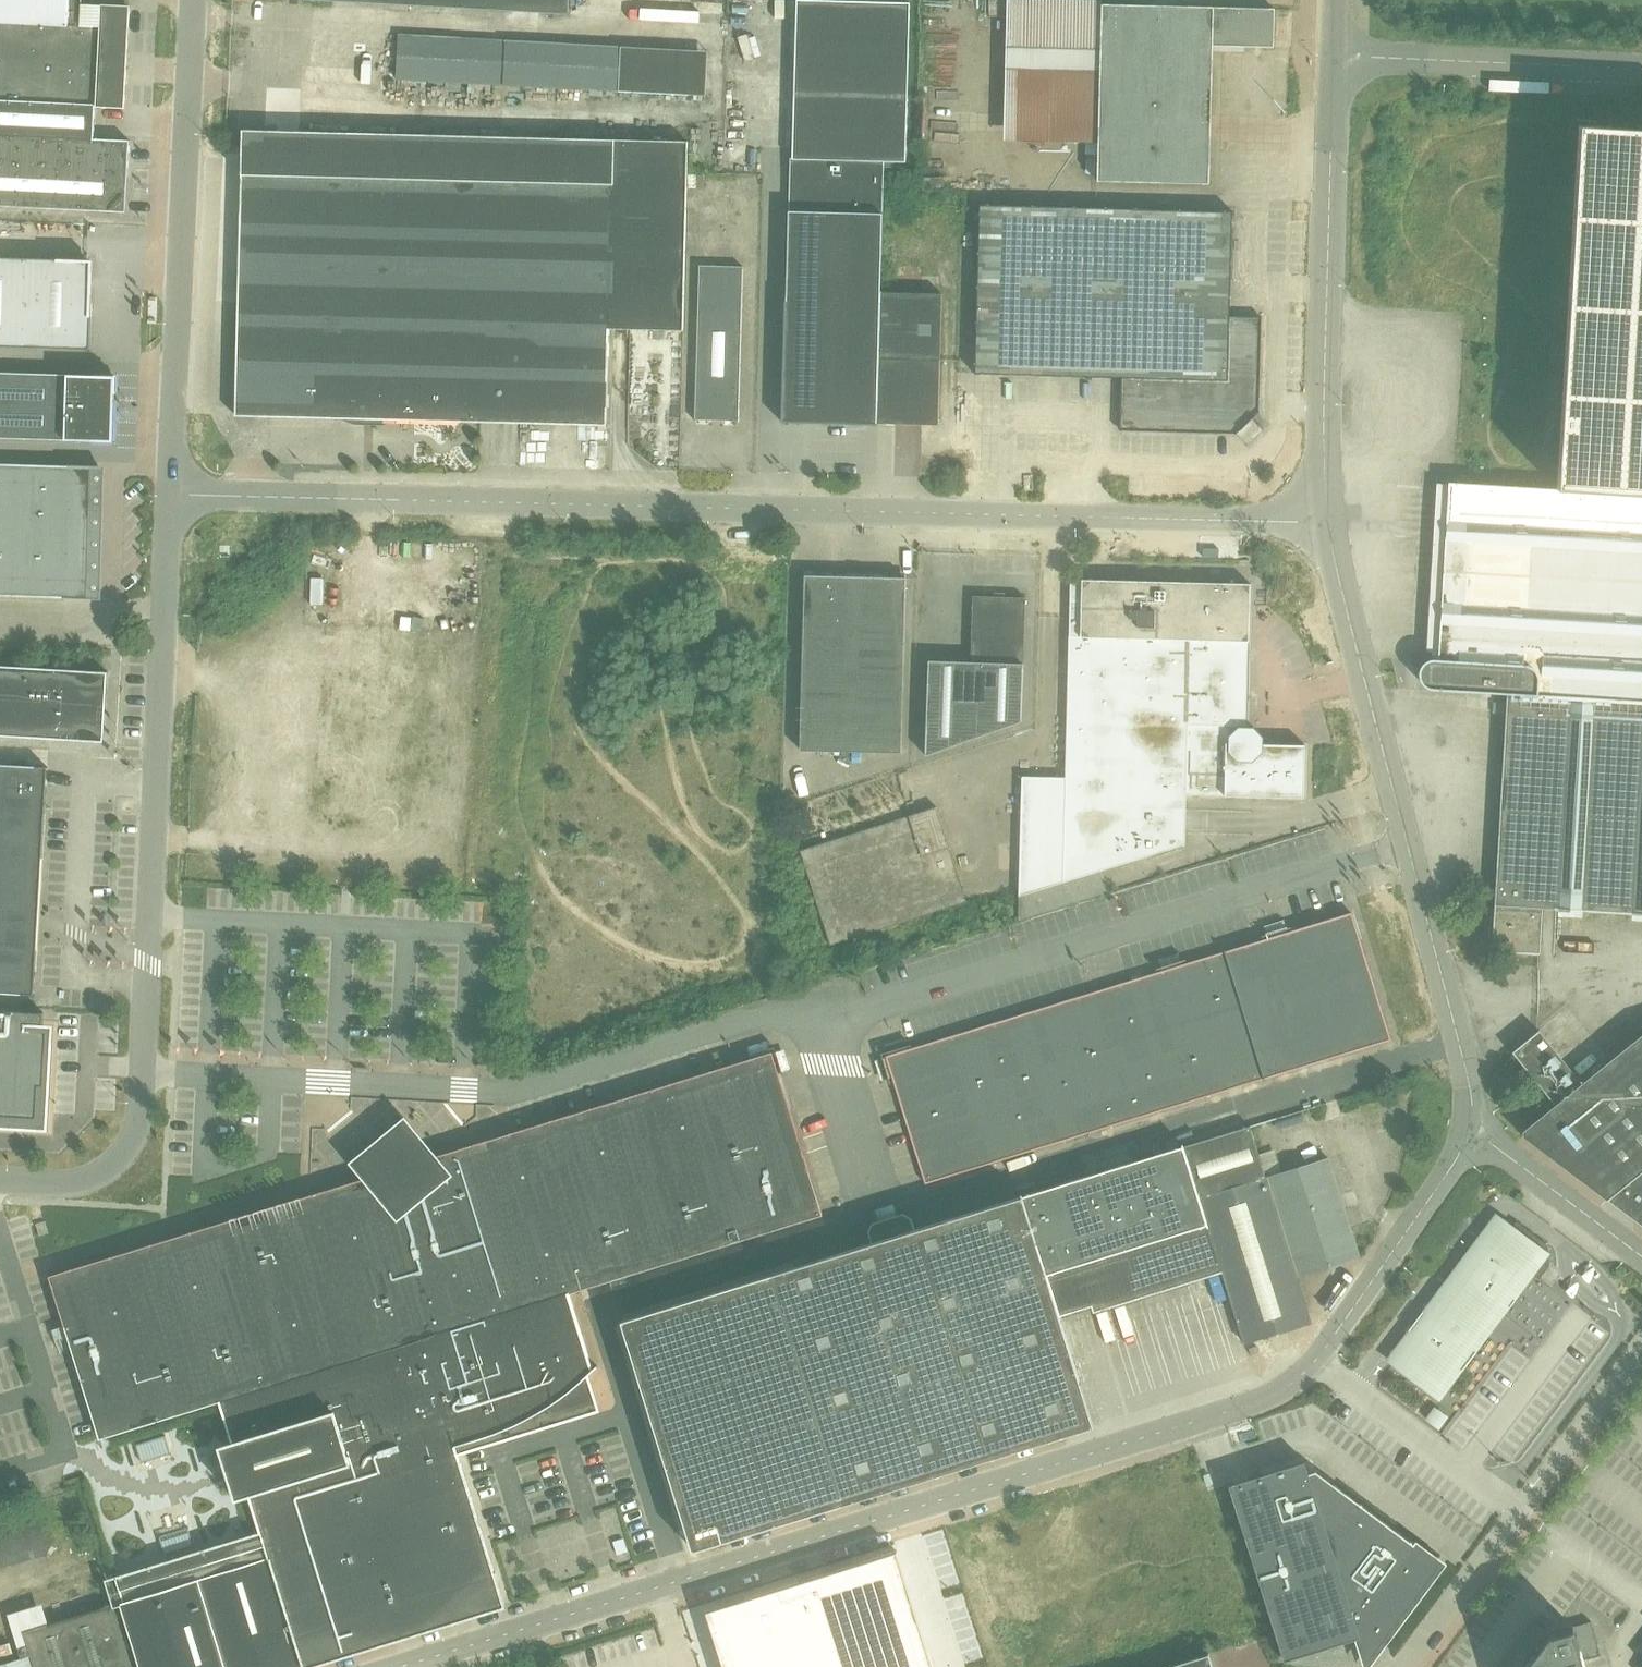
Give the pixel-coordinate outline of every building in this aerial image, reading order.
[(490,7),(569,11),(569,0),(360,0),(490,7)] [(1213,44),(1275,46),(1276,7),(1103,3),(1098,179),(1210,182),(1213,44)] [(125,211),(129,141),(93,139),(95,104),(121,105),(126,6),(81,4),(80,24),(0,20),(0,205),(125,211)] [(794,5),(788,211),(883,212),(888,6),(794,5)] [(362,134),(688,141),(689,94),(690,50),(690,37),(365,29),(362,134)] [(1436,688),(1520,693),(1510,886),(1496,885),(1496,895),(1496,901),(1495,909),(1493,951),(1541,953),(1543,906),(1556,907),(1641,912),(1641,127),(1581,124),(1559,487),(1451,481),(1441,657),(1439,657),(1434,658),(1430,660),(1426,663),(1423,667),(1422,671),(1423,676),(1424,680),(1428,684),(1432,687),(1436,688)] [(684,323),(688,141),(362,134),(243,131),(236,416),(606,425),(609,322),(684,323)] [(1261,410),(1263,315),(1231,314),(1233,209),(980,204),(976,373),(1123,376),(1122,429),(1238,431),(1261,410)] [(788,211),(782,423),(878,424),(878,423),(939,423),(942,292),(881,291),(883,212),(788,211)] [(92,349),(93,303),(87,303),(88,260),(0,257),(0,347),(92,349)] [(699,265),(699,308),(696,421),(740,422),(743,266),(699,265)] [(112,441),(114,374),(0,371),(0,437),(112,441)] [(92,467),(0,464),(0,595),(88,598),(92,467)] [(902,752),(907,577),(806,575),(801,749),(902,752)] [(1070,631),(1070,635),(1250,639),(1251,582),(1072,578),(1071,610),(1085,610),(1085,631),(1070,631)] [(930,661),(926,755),(1022,720),(1026,598),(974,596),(972,662),(930,661)] [(1071,610),(1070,631),(1085,631),(1085,610),(1071,610)] [(1020,895),(1051,885),(1186,843),(1187,794),(1306,796),(1307,743),(1264,742),(1264,735),(1255,725),(1248,725),(1250,639),(1070,635),(1067,775),(1023,774),(1020,895)] [(48,727),(104,728),(106,662),(0,659),(0,725),(48,727)] [(42,871),(48,767),(0,764),(0,869),(42,871)] [(831,944),(967,901),(937,806),(801,849),(831,944)] [(0,869),(0,992),(34,994),(42,871),(0,869)] [(1353,911),(1032,1009),(888,1053),(926,1179),(1392,1037),(1353,911)] [(38,1118),(40,1085),(46,1086),(49,1029),(43,1029),(44,1012),(0,1009),(0,1116),(38,1118)] [(1582,1082),(1539,1030),(1512,1051),(1555,1104),(1523,1130),(1641,1220),(1641,1033),(1582,1082)] [(171,1238),(170,1237),(51,1274),(102,1437),(222,1400),(569,1292),(823,1213),(772,1051),(441,1154),(367,1177),(171,1238)] [(355,1162),(367,1177),(441,1154),(411,1118),(355,1162)] [(1247,1341),(1313,1320),(1299,1276),(1361,1257),(1330,1156),(1267,1176),(1251,1125),(1183,1143),(1184,1145),(1024,1195),(1023,1193),(1022,1193),(1023,1195),(916,1229),(873,1242),(622,1320),(694,1549),(846,1501),(1096,1423),(1062,1313),(1093,1303),(1095,1311),(1224,1270),(1247,1341)] [(869,1230),(873,1242),(916,1229),(912,1217),(904,1212),(873,1222),(869,1230)] [(1430,1313),(1401,1353),(1442,1384),(1528,1267),(1535,1272),(1540,1276),(1551,1262),(1549,1253),(1548,1247),(1548,1241),(1517,1218),(1515,1222),(1511,1226),(1501,1218),(1492,1230),(1488,1228),(1479,1239),(1483,1242),(1462,1271),(1458,1268),(1427,1311),(1430,1313)] [(108,1579),(116,1606),(124,1604),(144,1666),(307,1666),(504,1605),(455,1447),(484,1437),(494,1434),(500,1431),(509,1427),(515,1424),(524,1420),(532,1416),(541,1411),(549,1405),(557,1400),(564,1394),(572,1388),(579,1382),(586,1375),(593,1369),(569,1292),(222,1400),(235,1441),(222,1445),(239,1497),(251,1493),(263,1531),(108,1579)] [(1285,1659),(1356,1637),(1365,1666),(1369,1666),(1387,1642),(1447,1562),(1417,1539),(1414,1543),(1316,1471),(1309,1473),(1305,1461),(1231,1484),(1285,1659)] [(2,1566),(51,1553),(37,1503),(0,1513),(0,1557),(2,1566)] [(700,1622),(714,1666),(934,1666),(898,1552),(723,1607),(725,1614),(700,1622)] [(115,1603),(28,1630),(31,1641),(20,1645),(23,1656),(0,1663),(0,1666),(135,1666),(115,1603)] [(1583,1659),(1600,1654),(1591,1621),(1548,1633),(1551,1643),(1533,1666),(1534,1666),(1585,1666),(1583,1659)] [(1209,1654),(1169,1666),(1213,1666),(1209,1654)]
